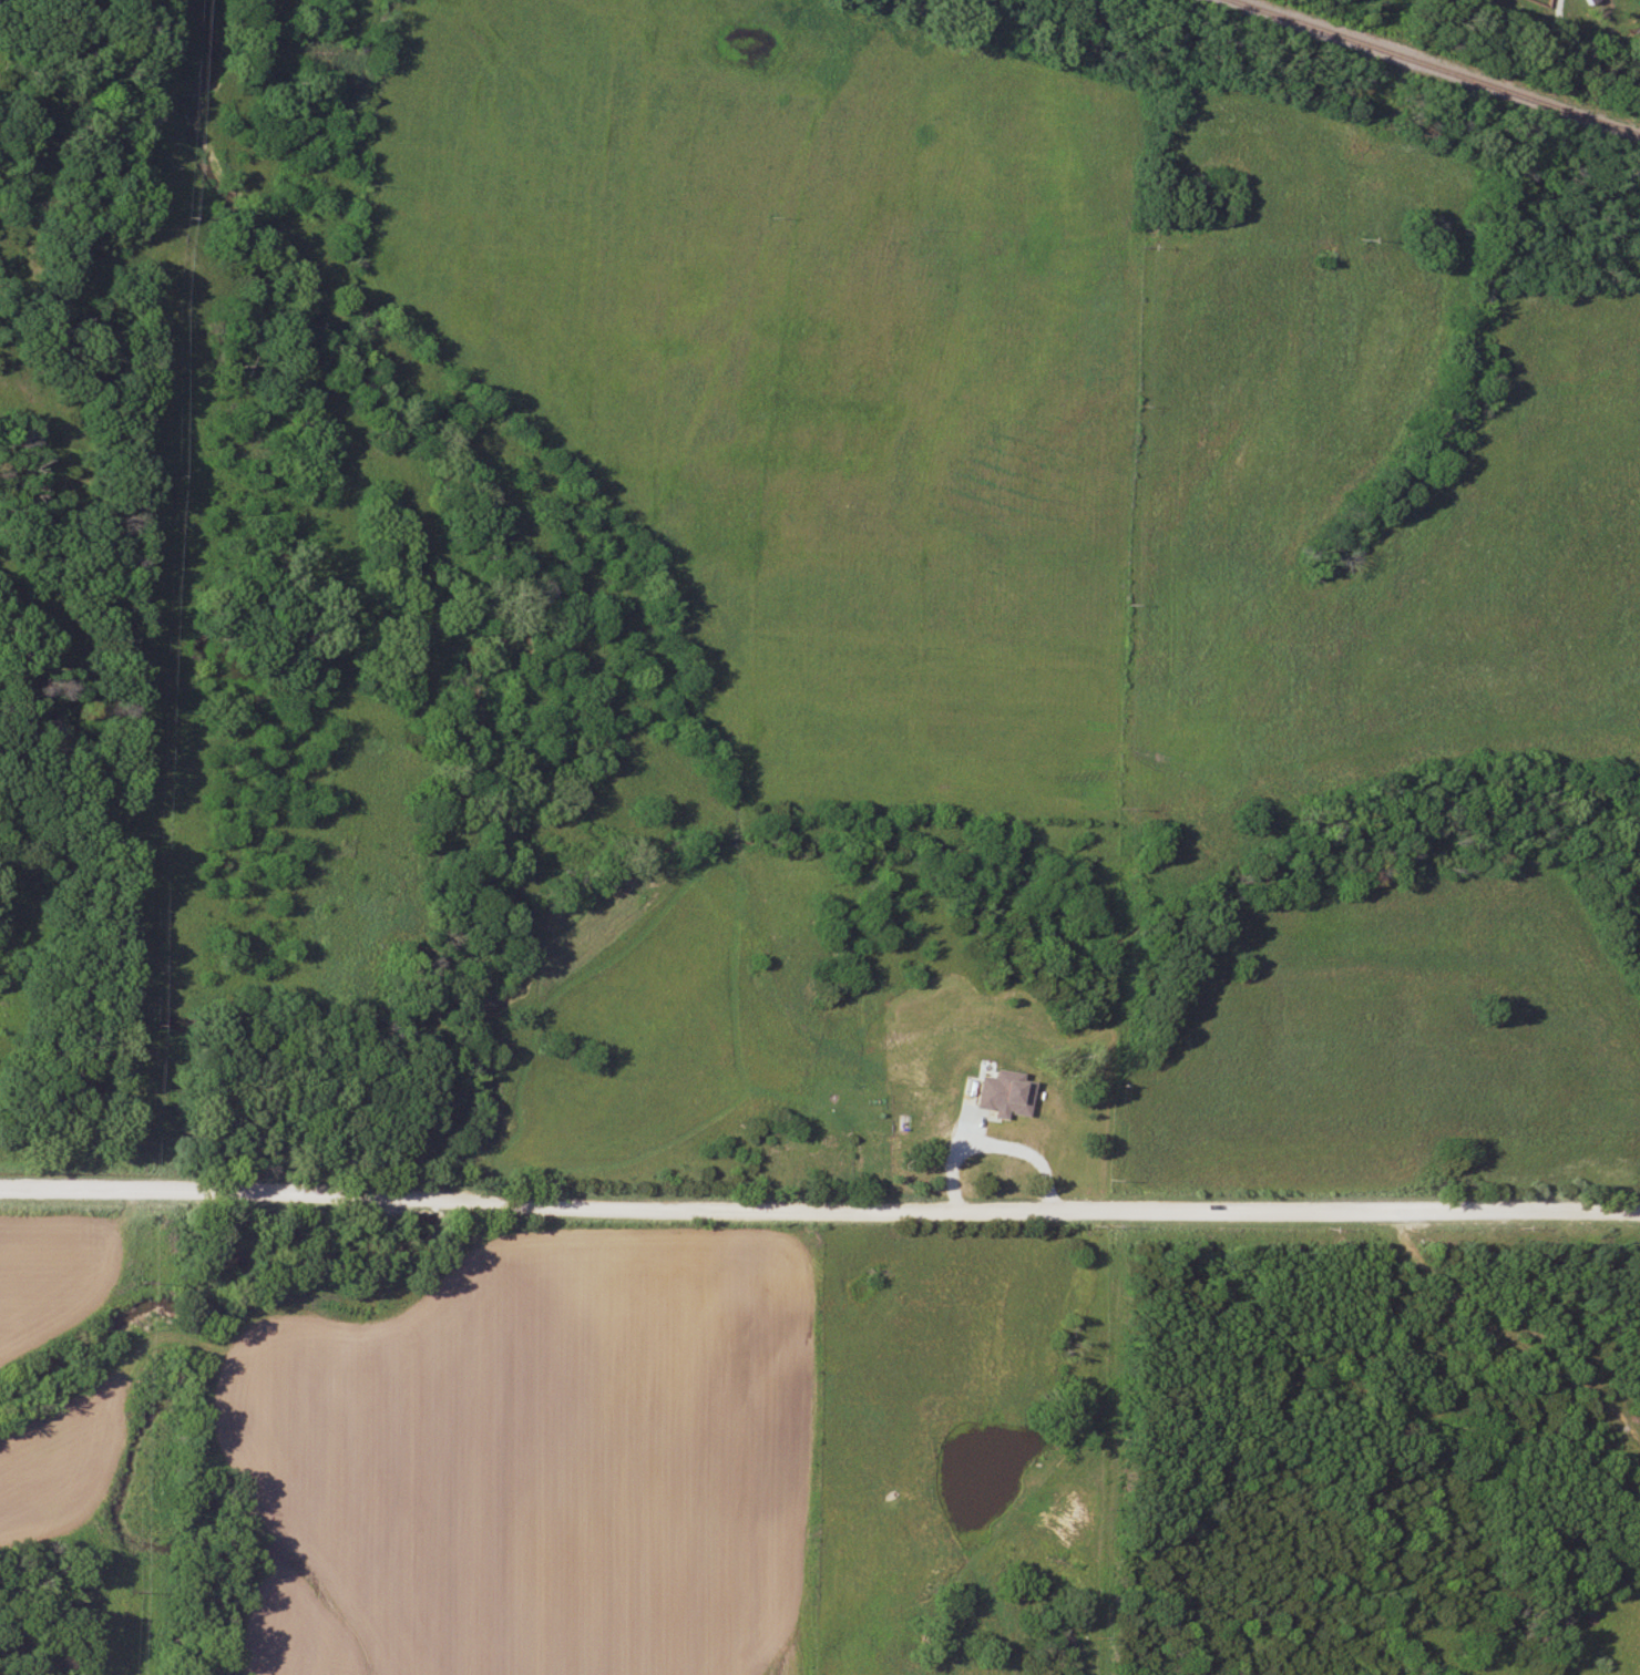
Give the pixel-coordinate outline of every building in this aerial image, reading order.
[(1095,1065),(1080,1065),(1080,1074),(1095,1074),(1095,1065)] [(984,1122),(1018,1122),(1018,1101),(984,1101),(984,1122)]
